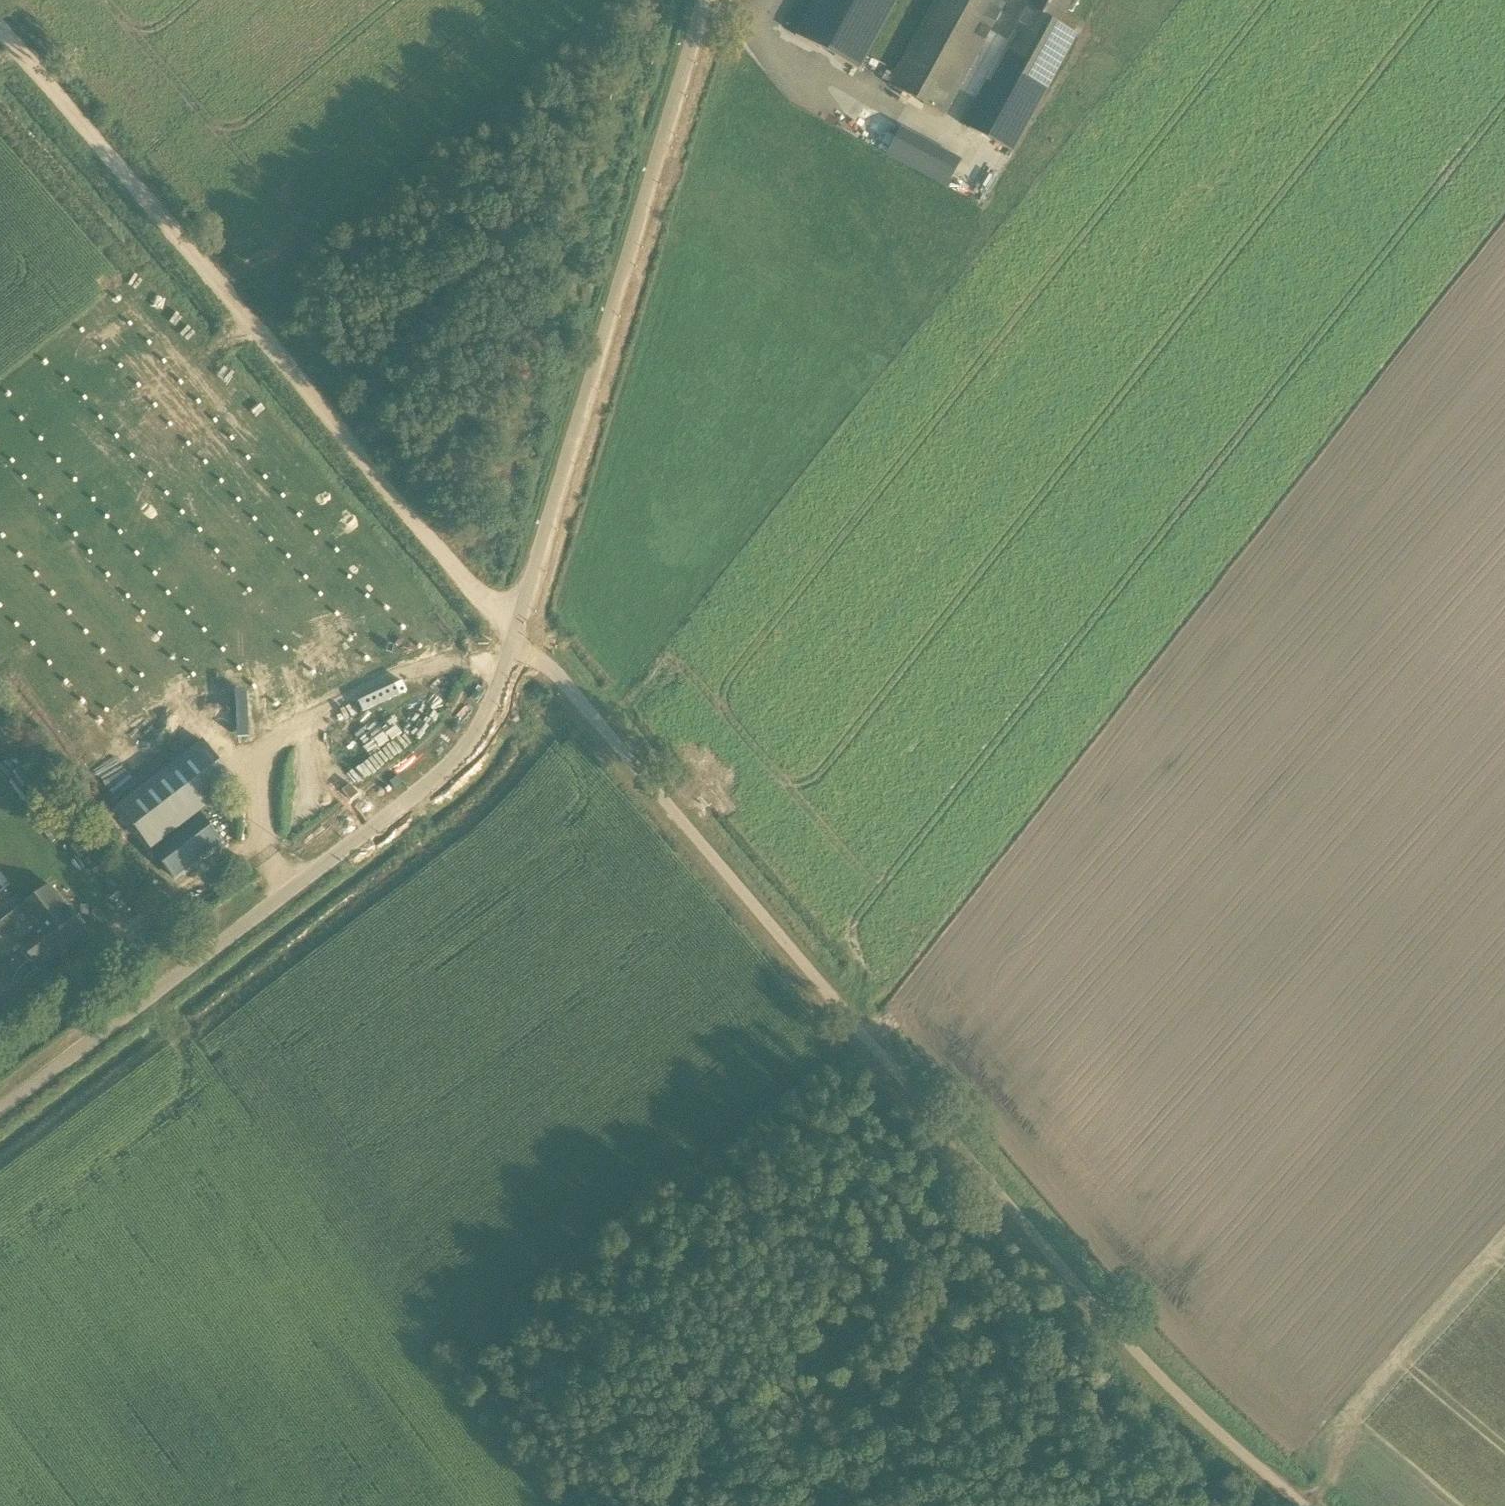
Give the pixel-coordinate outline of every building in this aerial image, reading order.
[(907,0),(823,0),(802,40),(833,56),(867,75),(907,0)] [(944,116),(1007,0),(934,0),(887,85),(944,116)] [(962,126),(1013,154),(1078,35),(1060,25),(1074,0),(1030,0),(962,126)] [(931,180),(946,150),(899,127),(884,156),(931,180)] [(234,447),(267,423),(259,412),(213,446),(252,501),(266,491),(234,447)] [(240,525),(213,528),(200,433),(191,426),(150,453),(167,478),(84,533),(81,505),(55,523),(195,730),(210,720),(206,687),(186,658),(192,649),(169,631),(184,612),(200,636),(209,635),(215,628),(231,641),(235,646),(242,638),(275,686),(277,683),(293,694),(373,640),(276,498),(257,510),(293,562),(279,564),(269,549),(260,555),(240,525)] [(302,499),(324,523),(337,512),(315,487),(302,499)] [(94,642),(110,630),(98,615),(82,627),(94,642)] [(199,812),(151,849),(174,878),(221,842),(199,812)] [(18,908),(0,922),(0,959),(19,944),(38,968),(85,932),(73,916),(71,905),(66,906),(48,884),(17,906),(18,908)]
